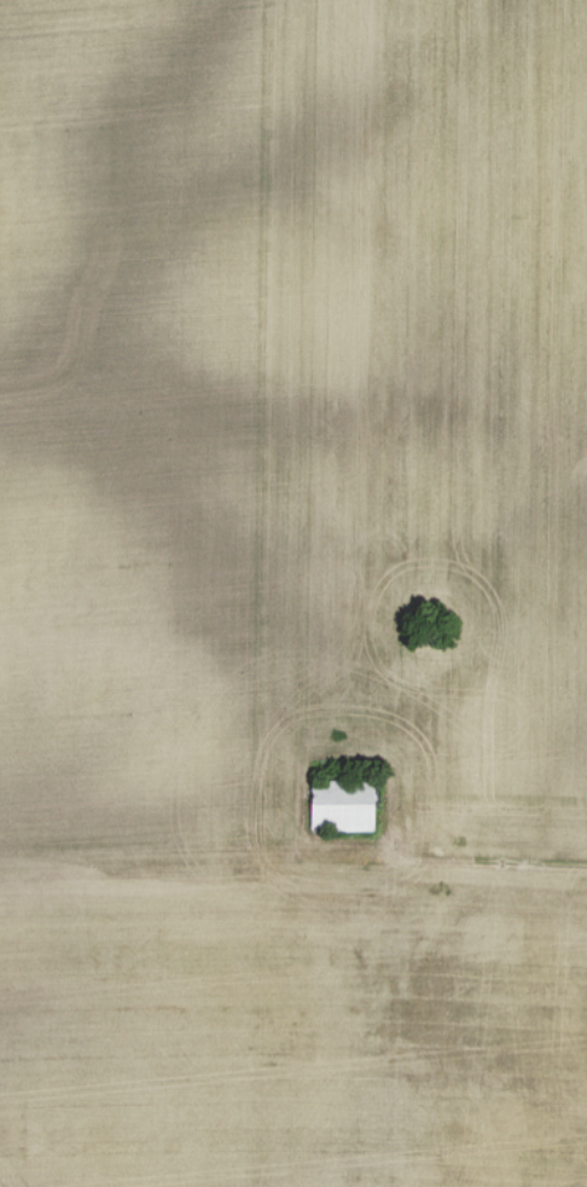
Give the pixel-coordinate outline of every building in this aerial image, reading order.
[(376,831),(377,789),(314,787),(313,829),(376,831)]
